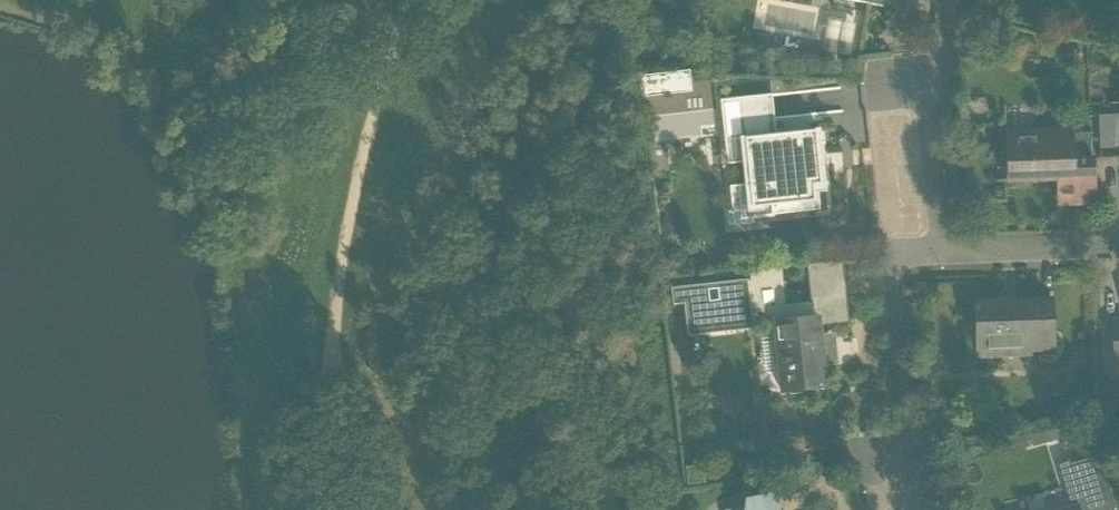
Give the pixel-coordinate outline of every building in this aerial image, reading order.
[(818,48),(858,49),(859,22),(843,22),(843,9),(830,8),(830,0),(820,0),(818,48)] [(689,71),(661,74),(664,95),(691,92),(689,71)] [(661,74),(639,77),(641,98),(664,95),(661,74)] [(739,98),(771,95),(770,88),(718,94),(720,109),(723,135),(725,159),(745,157),(739,98)] [(748,184),(737,186),(741,220),(773,217),(772,206),(814,201),(812,186),(820,185),(819,177),(810,178),(808,156),(817,155),(814,130),(775,134),(771,95),(739,98),(745,157),(748,179),(748,184)] [(723,135),(720,109),(653,116),(655,144),(723,135)] [(1099,129),(1100,149),(1118,148),(1118,129),(1099,129)] [(1031,132),(1008,133),(1010,182),(1059,180),(1060,204),(1095,203),(1095,181),(1094,159),(1092,159),(1074,160),(1073,131),(1031,132)] [(748,184),(748,179),(727,180),(730,221),(741,220),(737,186),(748,184)] [(824,216),(824,232),(842,231),(841,216),(824,216)] [(750,276),(683,284),(687,316),(689,335),(751,327),(749,309),(753,308),(755,308),(757,308),(758,308),(760,309),(761,309),(763,310),(764,310),(766,311),(767,312),(768,313),(770,314),(771,315),(772,317),(772,318),(773,319),(774,321),(774,324),(783,393),(805,391),(827,388),(825,368),(824,365),(824,363),(832,362),(829,337),(821,338),(821,336),(820,334),(820,327),(849,323),(846,297),(843,298),(838,260),(816,263),(809,264),(814,301),(786,305),(781,267),(749,271),(750,276)] [(1030,354),(1030,350),(1051,349),(1049,301),(1047,301),(1048,306),(1029,307),(1028,302),(1027,302),(1027,306),(1018,306),(1018,298),(1017,298),(1017,301),(1002,302),(1002,299),(1001,299),(1001,306),(975,307),(977,356),(997,355),(997,350),(1028,349),(1029,354),(1030,354)] [(1067,427),(1056,430),(1059,439),(1070,436),(1067,427)] [(1063,509),(1091,509),(1112,504),(1114,509),(1115,509),(1117,509),(1100,455),(1064,466),(1076,506),(1063,509)] [(776,505),(777,498),(777,496),(746,502),(745,509),(776,509),(776,505)]
